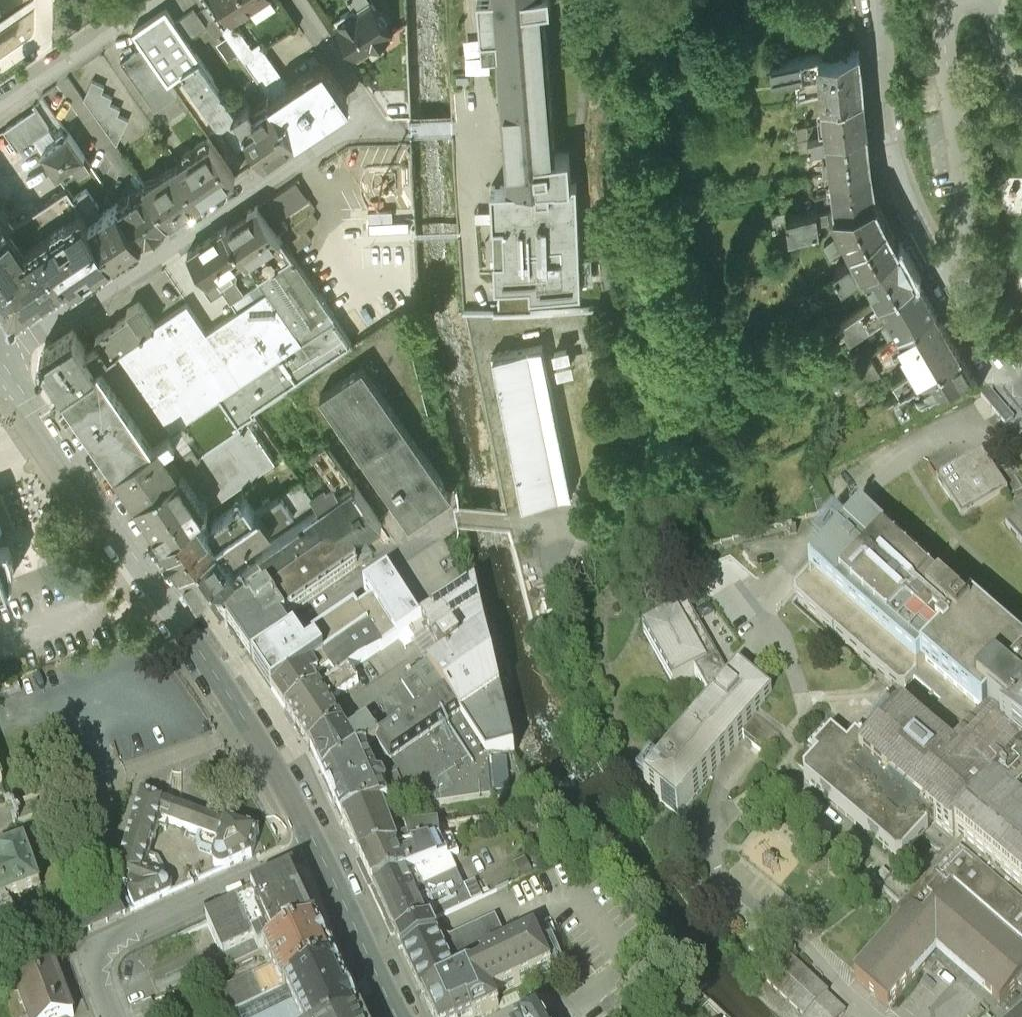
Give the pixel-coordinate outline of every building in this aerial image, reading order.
[(233,20),(253,6),(252,4),(258,0),(219,0),(233,20)] [(374,0),(354,0),(355,2),(337,15),(339,18),(336,20),(358,53),(394,29),(374,0)] [(509,180),(491,181),(495,280),(529,278),(529,289),(581,287),(577,177),(572,177),(569,150),(555,151),(543,0),(479,0),(482,49),(499,47),(509,180)] [(143,44),(169,82),(184,72),(183,71),(199,59),(186,40),(174,22),(165,9),(134,31),(143,44)] [(174,22),(186,40),(205,26),(193,9),(174,22)] [(245,61),(257,53),(236,24),(225,32),(245,61)] [(818,88),(865,83),(861,46),(860,46),(859,35),(820,39),(773,43),(774,62),(815,58),(818,88)] [(121,59),(155,108),(177,93),(169,82),(143,44),(121,59)] [(245,61),(271,98),(289,85),(263,48),(257,53),(245,61)] [(183,71),(184,72),(218,121),(224,123),(237,113),(236,111),(199,59),(183,71)] [(271,99),(296,135),(341,104),(339,101),(348,94),(325,61),(289,85),(271,98),(271,99)] [(84,98),(117,145),(129,118),(118,114),(121,108),(110,103),(113,97),(102,91),(105,85),(92,79),(84,98)] [(828,117),(868,112),(865,83),(818,88),(820,107),(821,111),(827,110),(828,117)] [(49,104),(69,133),(91,166),(110,193),(137,174),(117,145),(84,98),(75,86),(49,104)] [(237,113),(266,155),(296,135),(271,99),(254,111),(249,102),(236,111),(237,113)] [(809,119),(828,117),(827,110),(821,111),(820,107),(808,109),(809,119)] [(4,131),(17,150),(34,139),(44,132),(49,128),(36,108),(4,131)] [(828,152),(872,146),(868,112),(828,117),(809,119),(811,130),(824,128),(828,152)] [(60,139),(66,135),(63,130),(57,135),(60,139)] [(44,132),(34,139),(37,144),(47,137),(44,132)] [(60,139),(43,152),(58,174),(73,163),(80,173),(91,166),(69,133),(66,135),(60,139)] [(186,157),(178,162),(203,198),(235,176),(207,136),(183,153),(186,157)] [(827,192),(832,191),(877,186),(872,146),(828,152),(830,169),(816,171),(819,188),(819,193),(827,192)] [(162,180),(148,190),(169,221),(203,198),(178,162),(159,175),(162,180)] [(297,181),(260,206),(274,226),(283,219),(291,214),(310,200),(297,181)] [(133,197),(119,206),(142,240),(169,221),(148,190),(143,183),(130,192),(133,197)] [(827,192),(845,231),(888,206),(877,186),(832,191),(827,192)] [(116,258),(74,197),(68,188),(10,227),(0,234),(0,298),(9,310),(11,309),(20,311),(21,313),(72,279),(71,278),(72,277),(77,284),(116,258)] [(819,193),(819,188),(788,191),(789,198),(791,211),(821,208),(819,193)] [(86,189),(74,197),(116,258),(142,240),(119,206),(117,203),(99,215),(96,212),(98,210),(99,206),(86,189)] [(775,200),(789,198),(788,191),(774,192),(775,200)] [(316,209),(310,200),(291,214),(297,222),(312,212),(316,209)] [(225,227),(245,256),(249,261),(282,239),(258,204),(225,227)] [(861,250),(900,227),(888,206),(845,231),(850,238),(835,246),(843,260),(861,250)] [(10,227),(0,212),(0,234),(10,227)] [(319,222),(312,212),(297,222),(293,225),(300,236),(306,232),(319,222)] [(826,222),(832,235),(841,231),(834,218),(826,222)] [(283,219),(274,226),(280,234),(289,228),(283,219)] [(188,252),(208,282),(245,256),(225,227),(188,252)] [(881,279),(917,259),(900,227),(861,250),(865,256),(868,255),(881,278),(881,279)] [(313,242),(306,232),(300,236),(287,245),(294,255),(313,242)] [(295,328),(328,306),(318,291),(282,239),(249,261),(261,280),(268,290),(295,328)] [(901,316),(937,297),(917,259),(881,279),(881,278),(842,299),(851,314),(851,315),(886,297),(888,301),(892,299),(901,316)] [(238,311),(268,290),(261,280),(231,301),(238,311)] [(117,468),(303,340),(295,328),(268,290),(238,311),(207,332),(187,303),(155,324),(62,388),(90,429),(117,468)] [(901,374),(961,342),(937,297),(901,316),(907,326),(905,327),(912,340),(907,343),(912,352),(894,361),(901,374)] [(835,323),(851,314),(842,299),(827,307),(832,318),(835,323)] [(43,360),(62,388),(155,324),(140,301),(128,309),(130,314),(96,337),(101,344),(89,352),(74,330),(45,350),(43,360)] [(303,340),(320,364),(353,342),(334,315),(328,306),(295,328),(303,340)] [(859,365),(881,354),(870,334),(848,346),(859,365)] [(288,386),(320,364),(303,340),(117,468),(136,496),(249,419),(256,414),(253,410),(288,386)] [(518,344),(492,349),(517,475),(518,474),(520,488),(519,488),(522,502),(548,497),(547,496),(554,495),(555,496),(573,492),(542,340),(522,343),(523,344),(519,345),(518,344)] [(981,378),(961,342),(901,374),(884,383),(891,394),(899,390),(920,379),(930,373),(943,398),(981,378)] [(566,346),(554,348),(555,354),(568,352),(566,346)] [(569,358),(557,360),(558,366),(570,364),(569,358)] [(410,520),(453,491),(364,363),(322,392),(410,520)] [(920,379),(899,390),(901,392),(921,381),(920,379)] [(298,401),(288,386),(253,410),(256,414),(263,424),(298,401)] [(1009,438),(1021,434),(994,404),(991,397),(979,404),(1009,438)] [(922,432),(942,421),(935,408),(915,420),(922,432)] [(199,511),(276,458),(249,419),(136,496),(163,535),(199,511)] [(738,424),(730,421),(727,430),(735,433),(738,424)] [(321,507),(355,483),(326,441),(312,451),(334,484),(328,488),(321,478),(307,488),(313,496),(321,507)] [(938,490),(963,528),(1007,498),(1008,497),(999,483),(983,460),(938,490)] [(999,483),(1008,497),(1007,498),(1010,502),(1021,494),(1021,491),(1016,482),(1021,479),(1016,472),(999,483)] [(273,523),(313,496),(307,488),(301,479),(262,507),(273,523)] [(226,628),(270,598),(357,538),(381,521),(355,483),(321,507),(236,565),(237,565),(200,591),(226,628)] [(181,562),(256,511),(246,497),(211,521),(214,525),(211,527),(199,511),(163,535),(181,562)] [(251,539),(273,523),(262,507),(256,511),(181,562),(200,591),(237,565),(236,565),(232,558),(253,542),(251,539)] [(1008,527),(1021,543),(1021,542),(1021,515),(1008,527)] [(862,531),(817,584),(813,580),(796,600),(796,608),(899,697),(906,697),(920,681),(929,689),(906,715),(857,670),(819,714),(857,746),(862,741),(875,752),(869,757),(857,747),(848,756),(832,743),(814,764),(818,768),(805,784),(805,791),(897,869),(904,869),(937,830),(954,845),(956,842),(962,848),(899,921),(903,924),(855,980),(889,1009),(937,954),(1000,1008),(997,1013),(993,1010),(990,1012),(995,1016),(1021,1016),(1021,814),(1019,811),(1021,807),(1021,661),(972,618),(968,622),(862,531)] [(270,598),(285,620),(373,560),(357,538),(270,598)] [(13,578),(14,568),(15,556),(10,540),(0,541),(0,582),(13,578)] [(373,601),(358,611),(370,629),(369,630),(382,650),(408,632),(420,624),(389,576),(366,591),(373,601)] [(447,660),(488,634),(476,585),(422,622),(429,632),(427,633),(428,633),(447,660)] [(290,640),(279,624),(285,620),(270,598),(226,628),(227,629),(228,628),(253,665),(290,640)] [(253,665),(274,694),(369,630),(370,629),(358,611),(356,607),(310,637),(305,631),(290,640),(253,665)] [(792,614),(782,624),(782,629),(805,649),(817,636),(792,614)] [(126,616),(112,626),(119,636),(126,631),(127,633),(134,628),(126,616)] [(730,691),(688,618),(645,643),(676,697),(697,686),(712,713),(730,691)] [(415,642),(428,633),(427,633),(429,632),(422,622),(420,624),(408,632),(415,642)] [(351,672),(382,650),(369,630),(274,694),(287,714),(320,693),(351,672)] [(515,750),(488,634),(447,660),(430,672),(448,698),(487,758),(488,758),(515,750)] [(448,698),(430,672),(430,671),(425,675),(420,668),(404,679),(408,686),(395,695),(404,708),(413,721),(448,698)] [(320,693),(287,714),(311,751),(343,730),(325,702),(332,701),(358,683),(351,672),(320,693)] [(646,794),(680,822),(744,743),(769,764),(780,750),(756,729),(773,707),(740,679),(730,691),(712,713),(646,794)] [(404,708),(395,695),(380,704),(390,719),(404,708)] [(408,802),(411,801),(417,809),(492,798),(488,758),(487,758),(448,698),(413,721),(325,781),(344,823),(383,810),(386,809),(389,808),(389,807),(408,802)] [(353,744),(343,730),(311,751),(325,781),(413,721),(404,708),(390,719),(372,731),(370,728),(358,736),(357,736),(359,739),(358,745),(353,744)] [(357,736),(358,736),(351,725),(343,730),(353,744),(358,745),(359,739),(357,736)] [(218,845),(225,824),(142,796),(130,832),(156,841),(161,825),(218,845)] [(389,808),(386,809),(405,814),(408,802),(389,807),(389,808)] [(405,814),(386,809),(383,810),(388,825),(407,825),(405,814)] [(344,823),(361,860),(397,850),(441,840),(438,825),(405,829),(408,839),(394,842),(388,825),(383,810),(344,823)] [(225,822),(225,824),(218,845),(213,861),(214,864),(225,870),(252,857),(260,833),(225,822)] [(744,856),(783,877),(797,851),(758,829),(744,856)] [(156,841),(130,832),(125,846),(151,854),(156,841)] [(374,888),(406,872),(449,856),(459,853),(452,837),(441,840),(397,850),(361,860),(374,888)] [(0,869),(0,912),(13,907),(9,897),(40,885),(24,842),(0,851),(0,862),(2,868),(0,869)] [(113,884),(132,891),(138,892),(144,873),(151,854),(125,846),(113,884)] [(406,872),(423,908),(476,883),(476,882),(464,887),(449,856),(406,872)] [(506,860),(496,865),(505,885),(515,880),(506,860)] [(493,866),(483,871),(492,891),(503,886),(493,866)] [(390,923),(423,908),(406,872),(374,888),(390,923)] [(170,883),(144,873),(138,892),(132,891),(127,893),(136,910),(168,896),(170,894),(171,893),(172,891),(172,889),(172,887),(170,883)] [(254,896),(254,898),(207,919),(229,968),(263,953),(318,927),(295,877),(254,896)] [(483,897),(476,883),(423,908),(429,922),(431,921),(483,897)] [(390,923),(402,948),(436,933),(431,921),(429,922),(423,908),(390,923)] [(451,938),(436,933),(457,978),(481,967),(486,953),(508,943),(496,917),(451,938)] [(318,927),(263,953),(270,969),(209,997),(218,1016),(227,1016),(245,1010),(287,990),(337,967),(318,927)] [(499,1006),(494,994),(552,967),(535,931),(508,943),(486,953),(481,967),(457,978),(458,978),(423,994),(434,1016),(473,1016),(476,1016),(499,1006)] [(423,994),(458,978),(457,978),(436,933),(402,948),(423,994)] [(785,956),(761,981),(800,1016),(843,1016),(846,1014),(827,997),(828,996),(785,956)] [(74,1015),(63,988),(67,987),(57,962),(55,963),(55,964),(14,980),(28,1016),(68,1016),(74,1015)] [(337,967),(287,990),(294,1005),(269,1016),(360,1016),(337,967)]
